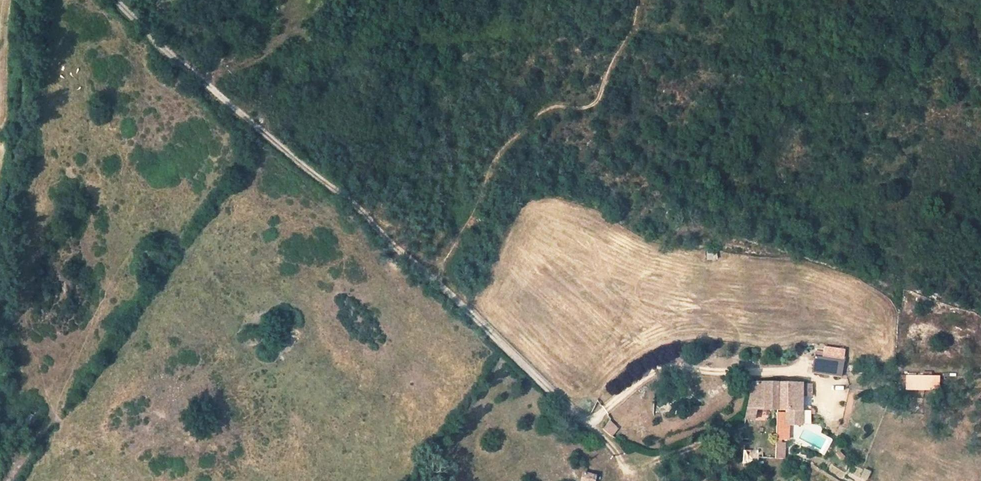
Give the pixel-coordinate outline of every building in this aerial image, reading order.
[(842,377),(844,361),(824,359),(815,358),(814,373),(842,377)] [(939,373),(909,375),(909,384),(931,383),(932,389),(940,389),(939,373)] [(752,382),(753,388),(747,411),(746,418),(754,419),(756,409),(777,409),(777,383),(752,382)] [(802,384),(777,383),(777,409),(785,409),(784,424),(802,425),(802,396),(802,384)] [(812,384),(802,384),(802,396),(812,396),(812,384)] [(610,436),(617,429),(610,421),(603,427),(610,436)] [(841,450),(838,453),(842,458),(846,455),(841,450)] [(585,472),(583,480),(594,480),(595,475),(585,472)]
